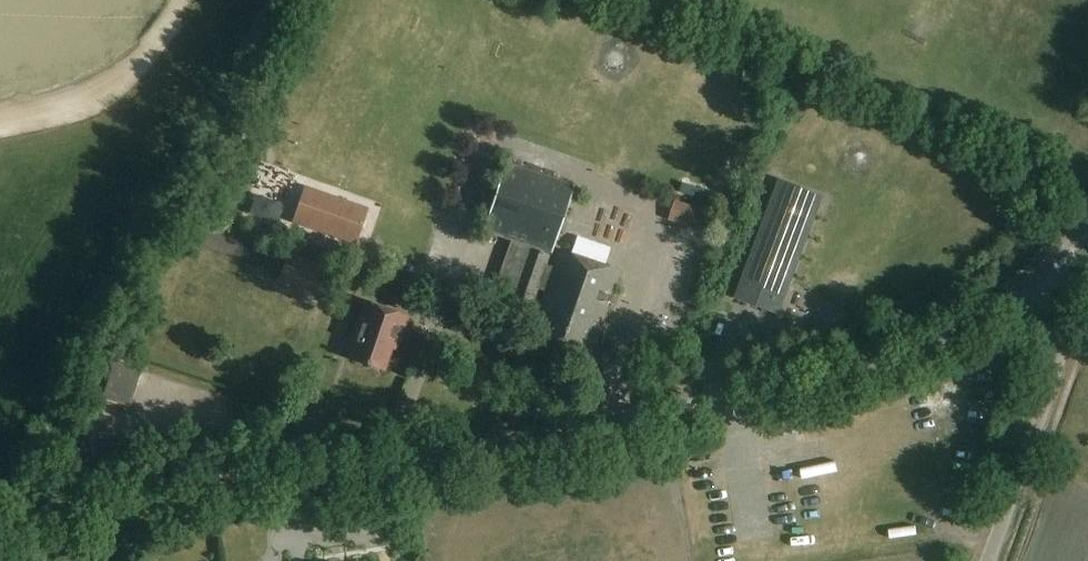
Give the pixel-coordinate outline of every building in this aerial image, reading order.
[(506,163),(484,230),(513,240),(511,243),(500,279),(518,285),(513,303),(532,310),(540,285),(547,287),(531,331),(541,334),(537,342),(540,343),(581,357),(588,361),(595,343),(620,273),(560,251),(558,256),(552,254),(575,187),(506,163)] [(735,298),(778,315),(824,195),(780,179),(735,298)] [(292,221),(356,244),(370,207),(305,184),(292,221)] [(671,227),(694,236),(701,216),(678,208),(671,227)] [(259,212),(256,229),(290,235),(292,218),(259,212)] [(350,359),(383,370),(390,348),(395,349),(406,317),(365,303),(357,325),(362,327),(350,359)] [(603,344),(615,348),(619,337),(607,333),(603,344)] [(138,384),(142,370),(112,361),(108,375),(138,384)]
